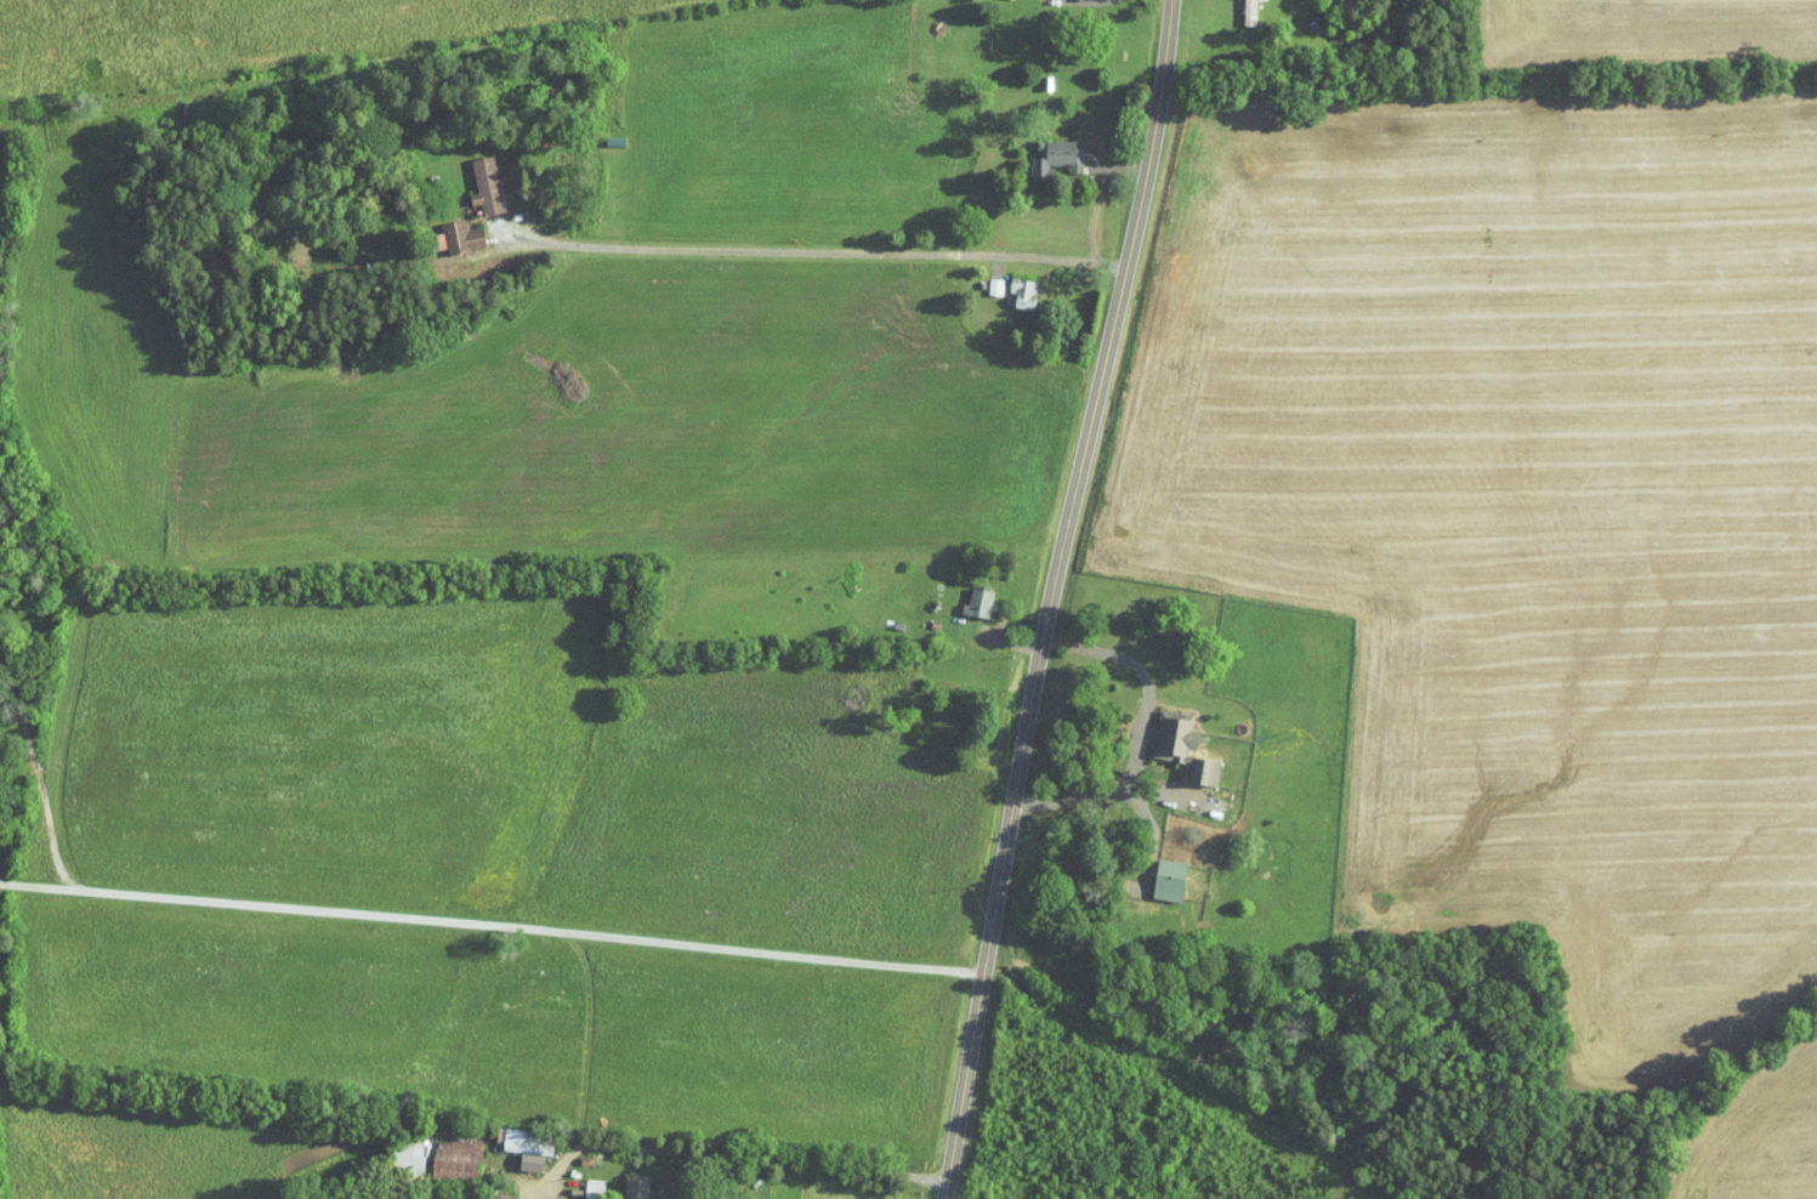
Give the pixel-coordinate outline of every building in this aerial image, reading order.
[(1230,17),(1241,17),(1242,0),(1231,0),(1230,17)] [(1069,133),(1026,133),(1026,149),(1018,149),(1018,170),(1034,170),(1034,156),(1055,156),(1055,165),(1069,165),(1069,133)] [(492,203),(487,180),(493,179),(489,159),(482,160),(478,146),(457,151),(464,183),(455,185),(458,196),(466,194),(469,208),(492,203)] [(435,247),(472,239),(468,218),(454,221),(451,210),(428,215),(435,247)] [(1002,285),(1001,299),(1021,301),(1024,272),(997,269),(996,284),(1002,285)] [(989,287),(989,271),(975,270),(975,286),(989,287)] [(951,605),(975,610),(980,583),(956,579),(951,605)] [(1208,753),(1174,747),(1176,739),(1185,740),(1187,723),(1177,722),(1179,707),(1146,702),(1139,749),(1177,755),(1174,773),(1204,778),(1208,753)] [(1140,891),(1169,893),(1172,853),(1143,851),(1140,891)] [(506,1162),(528,1164),(530,1145),(535,1146),(537,1126),(491,1121),(489,1142),(508,1144),(506,1162)] [(420,1169),(466,1170),(467,1127),(422,1126),(420,1169)] [(634,1168),(611,1168),(610,1198),(633,1198),(634,1168)] [(590,1172),(571,1171),(570,1197),(589,1197),(590,1172)]
